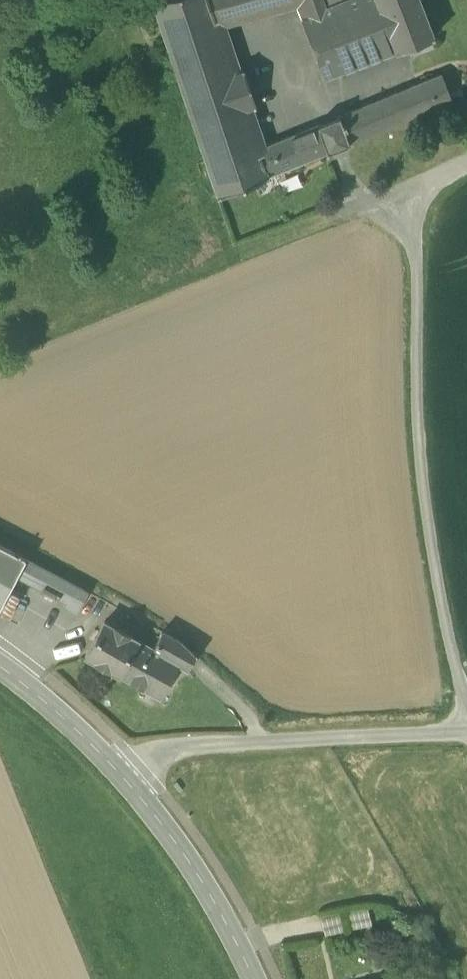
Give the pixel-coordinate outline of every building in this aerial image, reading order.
[(261,12),(258,0),(165,0),(154,3),(219,197),(251,184),(268,177),(259,149),(245,110),(256,106),(244,70),(233,74),(217,24),(261,12)] [(261,12),(275,8),(273,0),(258,0),(261,12)] [(275,8),(295,2),(301,17),(346,0),(273,0),(275,8)] [(325,78),(396,51),(396,52),(434,37),(419,0),(346,0),(301,17),(325,78)] [(442,74),(338,117),(347,144),(452,101),(442,74)] [(329,152),(347,144),(338,117),(320,124),(329,152)] [(259,149),(268,177),(300,163),(329,152),(320,124),(259,149)] [(16,577),(25,559),(0,546),(0,608),(16,577)] [(16,577),(67,603),(76,586),(25,559),(16,577)] [(89,593),(76,586),(67,603),(65,608),(77,614),(89,593)] [(12,592),(0,613),(9,617),(20,597),(12,592)] [(120,675),(156,695),(174,662),(188,670),(196,656),(180,642),(163,632),(154,649),(105,622),(86,657),(119,675),(120,675)] [(368,908),(348,913),(353,932),(373,927),(368,908)] [(340,913),(321,918),(326,936),(345,932),(340,913)]
